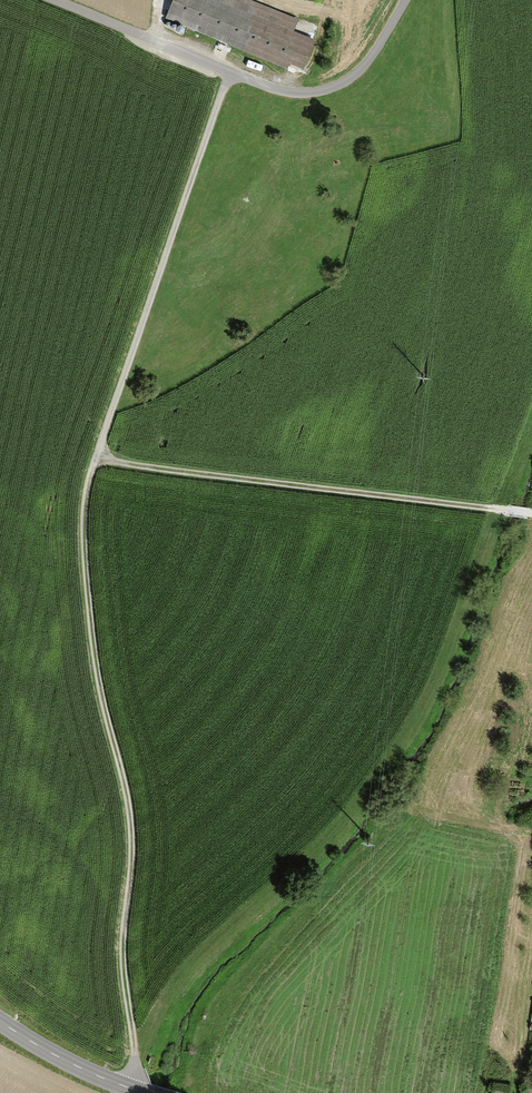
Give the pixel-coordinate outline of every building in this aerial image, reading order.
[(166,20),(288,72),(290,66),(304,71),(316,42),(294,33),(299,21),(249,0),(172,0),(174,1),(166,20)] [(511,1084),(493,1081),(492,1092),(509,1092),(511,1084)]
